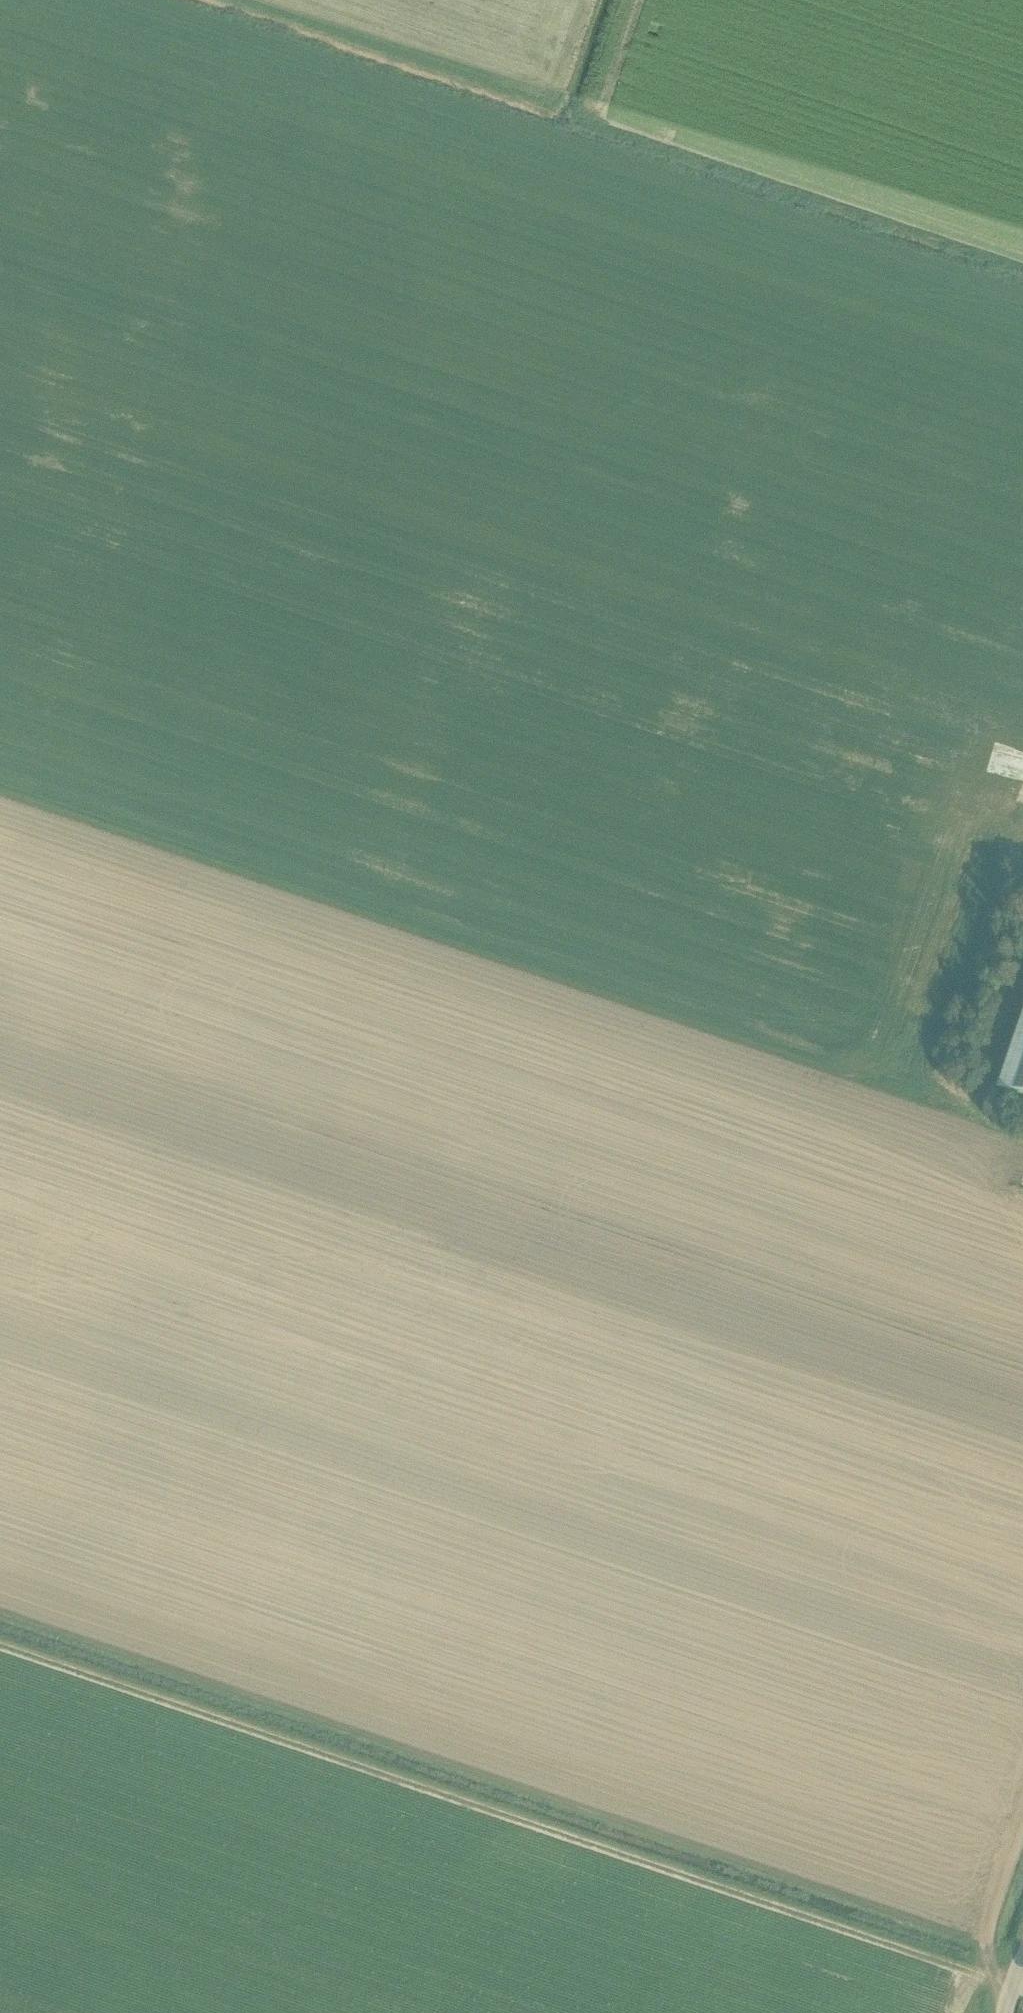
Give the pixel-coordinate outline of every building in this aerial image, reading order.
[(997,1093),(1022,1102),(1022,1016),(997,1093)]
